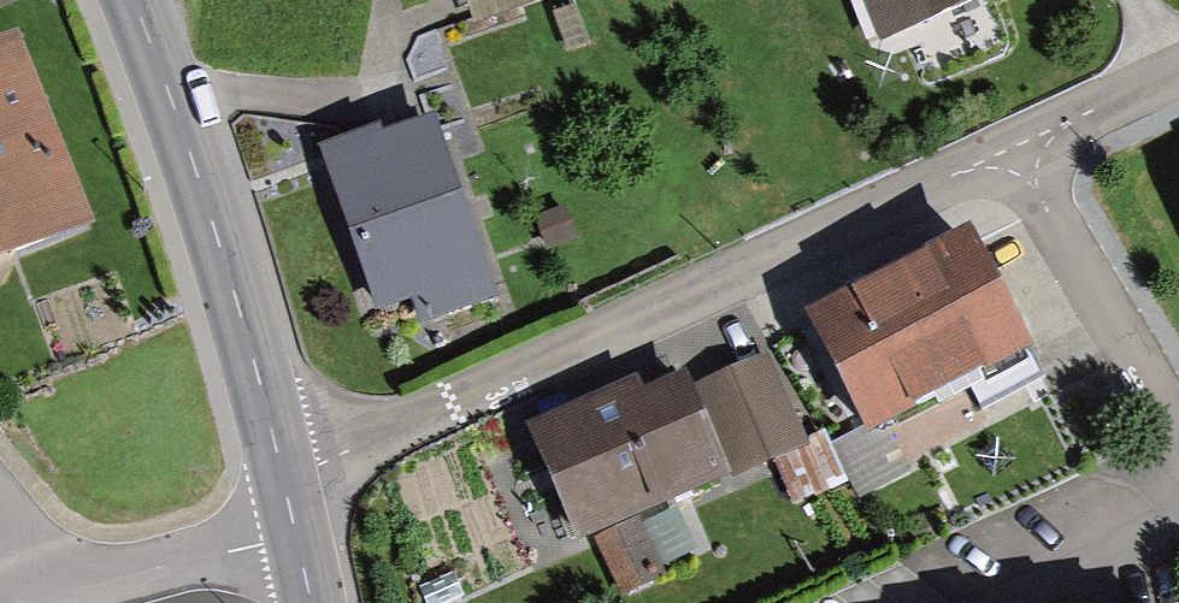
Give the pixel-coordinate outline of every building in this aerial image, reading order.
[(881,44),(993,0),(863,0),(881,44)] [(67,244),(3,67),(0,68),(0,268),(67,244)] [(420,140),(312,177),(366,336),(474,299),(420,140)] [(955,258),(797,336),(851,445),(1009,367),(955,258)] [(669,380),(519,448),(565,547),(714,479),(669,380)]
